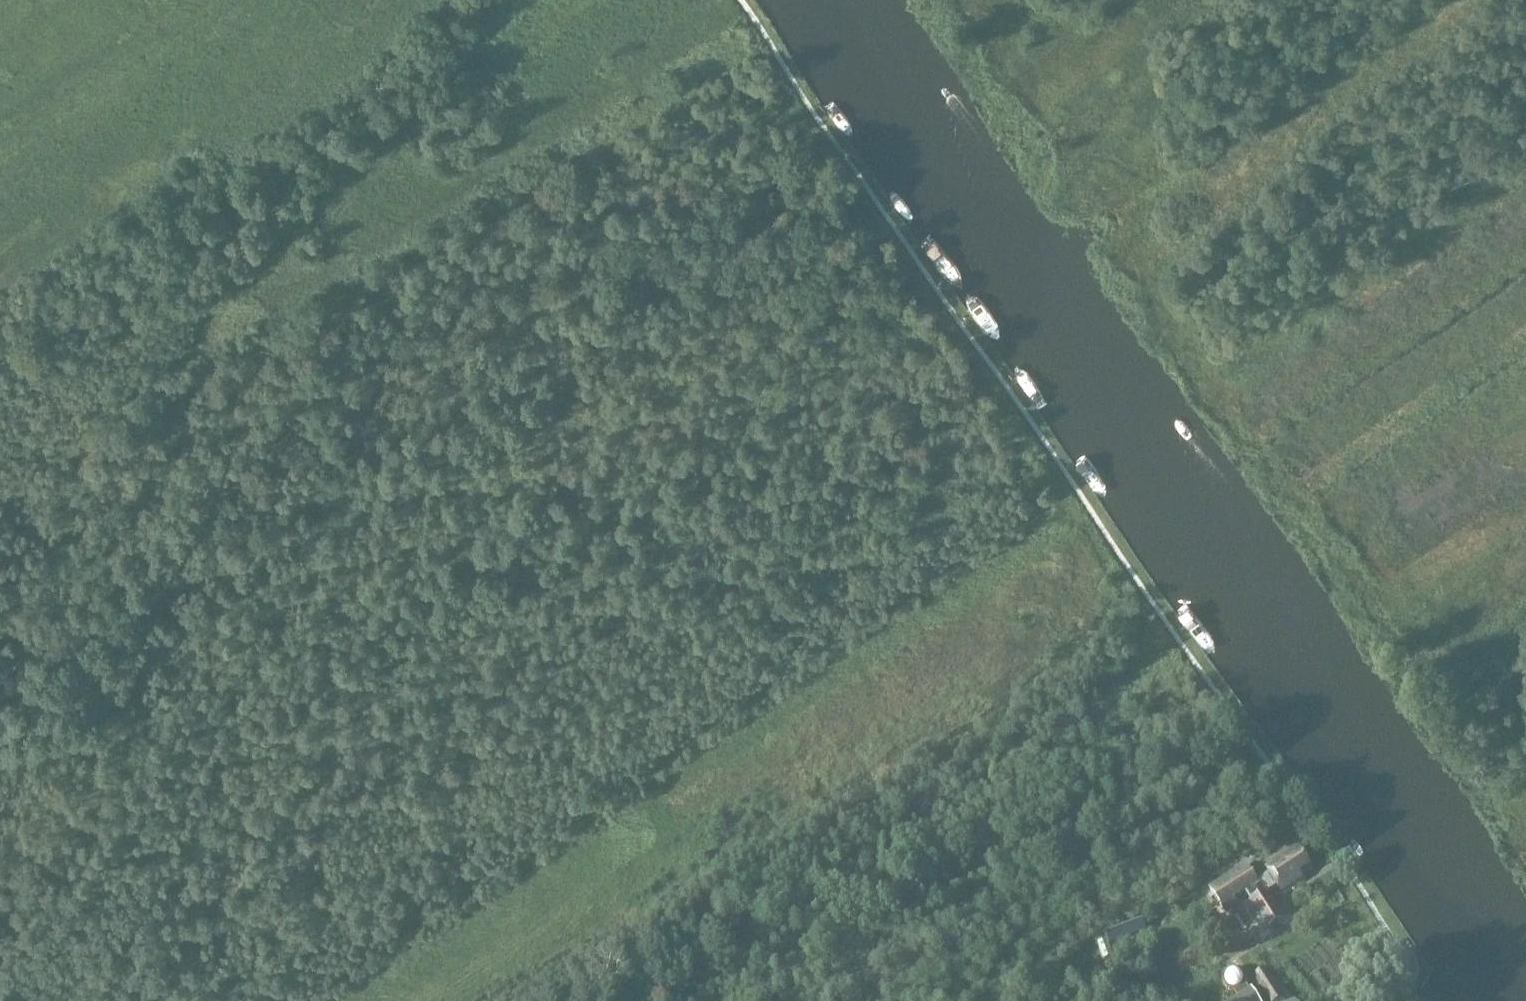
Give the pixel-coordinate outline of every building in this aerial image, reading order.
[(1288,833),(1284,827),(1279,830),(1283,836),(1288,833)] [(1209,886),(1222,910),(1235,902),(1233,897),(1244,891),(1250,902),(1245,905),(1261,932),(1284,919),(1276,906),(1271,909),(1264,896),(1277,888),(1280,893),(1301,881),(1299,876),(1310,870),(1300,851),(1267,870),(1270,875),(1257,883),(1247,865),(1209,886)] [(1143,921),(1104,935),(1108,946),(1147,931),(1143,921)] [(1283,997),(1265,968),(1252,977),(1268,1000),(1277,1000),(1283,997)] [(1251,991),(1236,1000),(1257,1000),(1251,991)]
